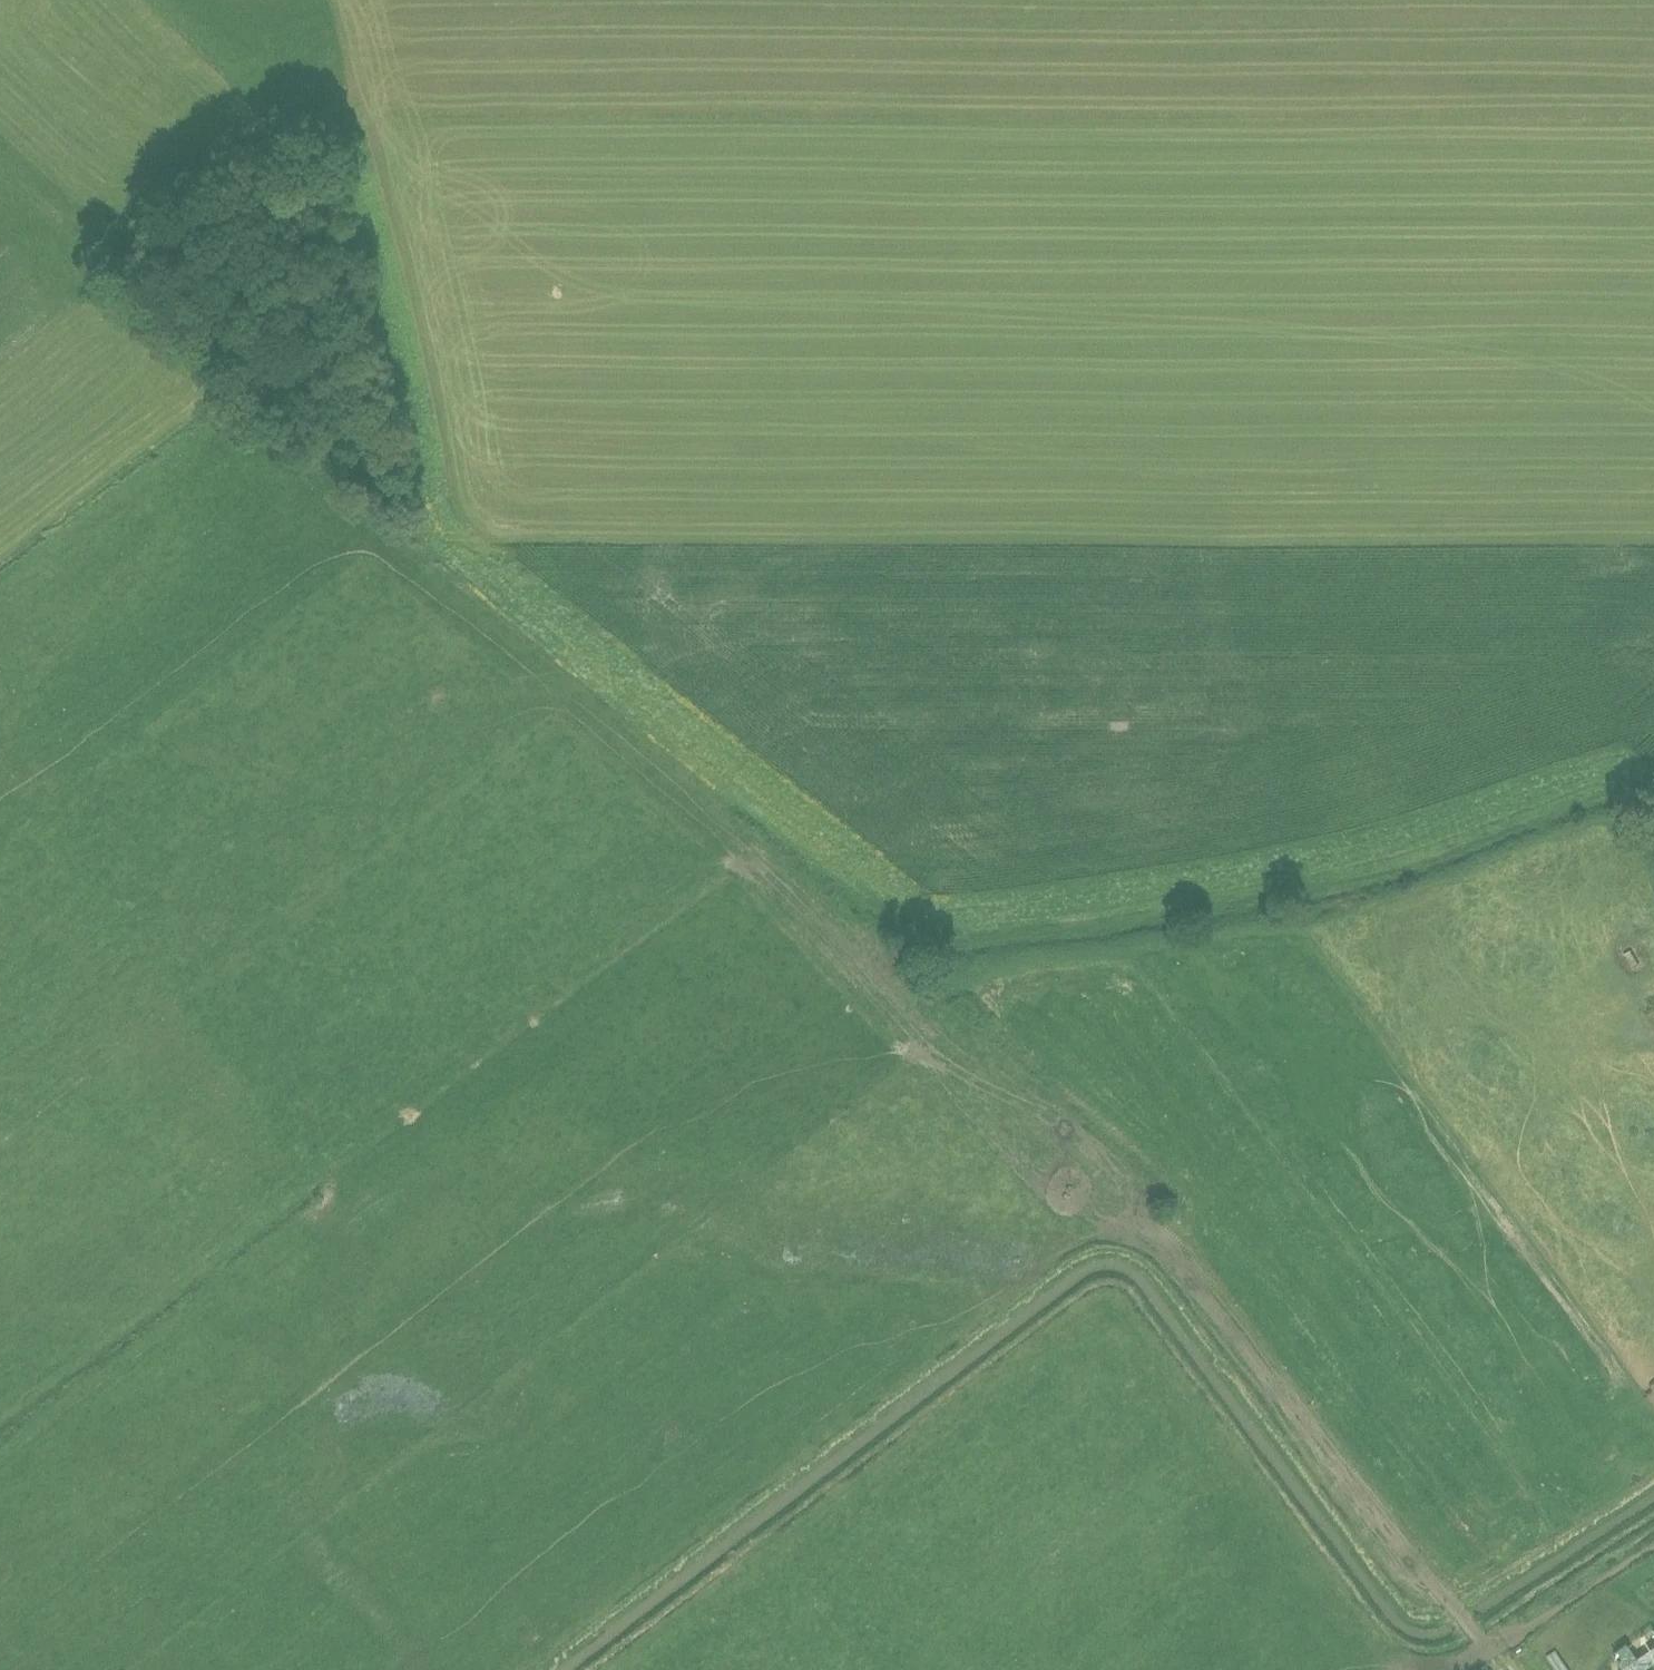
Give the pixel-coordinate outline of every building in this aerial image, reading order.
[(1558,1615),(1561,1628),(1578,1623),(1574,1611),(1558,1615)]
